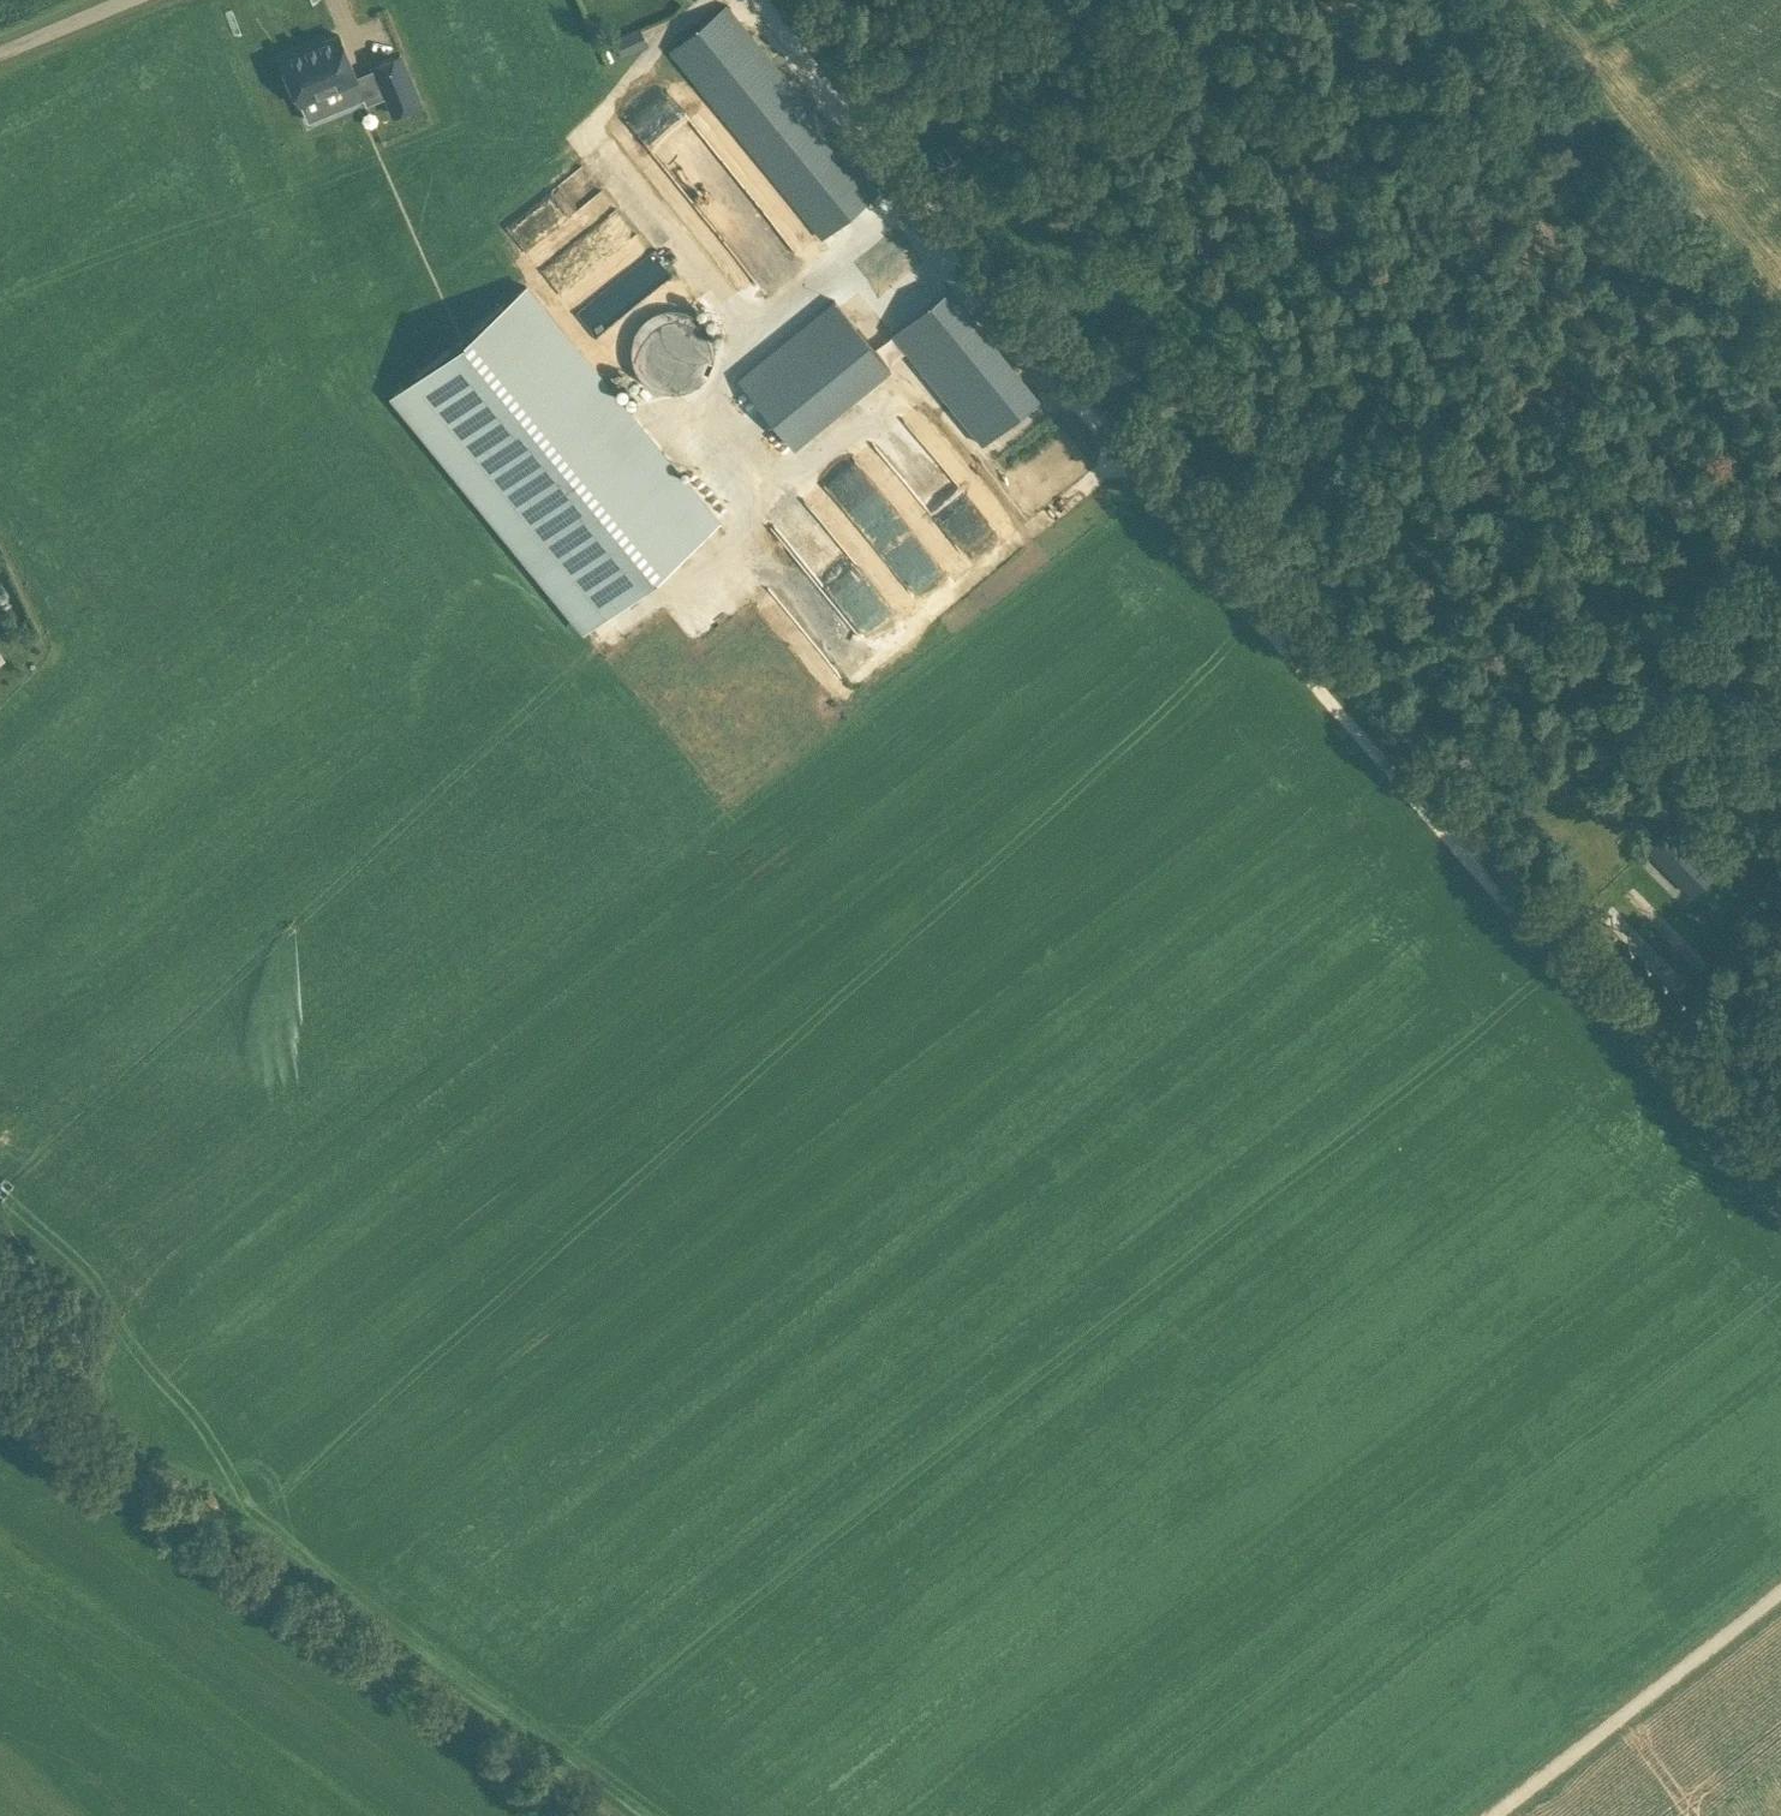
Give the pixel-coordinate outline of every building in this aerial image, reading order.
[(670,49),(824,237),(879,191),(726,3),(670,49)] [(340,33),(280,58),(299,101),(358,77),(340,33)] [(402,51),(373,63),(393,113),(423,101),(402,51)] [(552,226),(579,201),(585,207),(599,195),(572,167),(532,204),(552,226)] [(504,223),(524,248),(536,239),(515,214),(504,223)] [(719,520),(526,284),(394,392),(587,628),(719,520)] [(893,331),(983,443),(1040,397),(949,286),(893,331)] [(738,376),(795,446),(891,368),(833,298),(738,376)] [(641,321),(634,334),(632,341),(631,352),(639,373),(647,382),(663,389),(681,390),(695,385),(703,378),(712,365),(716,353),(713,336),(706,323),(696,314),(682,308),(662,308),(654,311),(641,321)] [(1702,846),(1675,873),(1709,907),(1736,880),(1702,846)]
